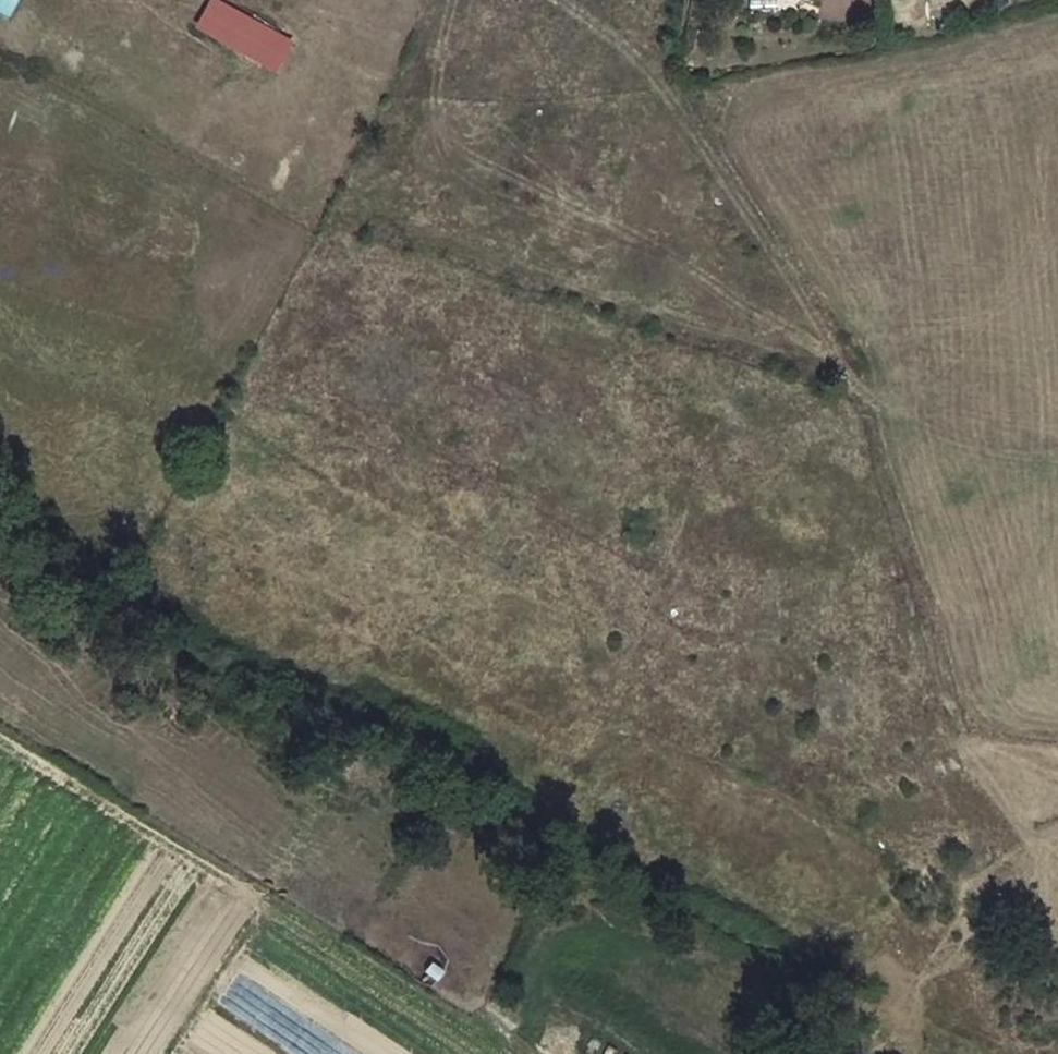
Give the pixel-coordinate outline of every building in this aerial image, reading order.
[(10,0),(0,0),(0,20),(10,0)] [(734,12),(751,13),(750,0),(734,0),(734,12)] [(751,13),(751,15),(800,14),(800,10),(835,10),(835,0),(750,0),(751,13)] [(260,90),(274,65),(200,23),(186,48),(260,90)]
